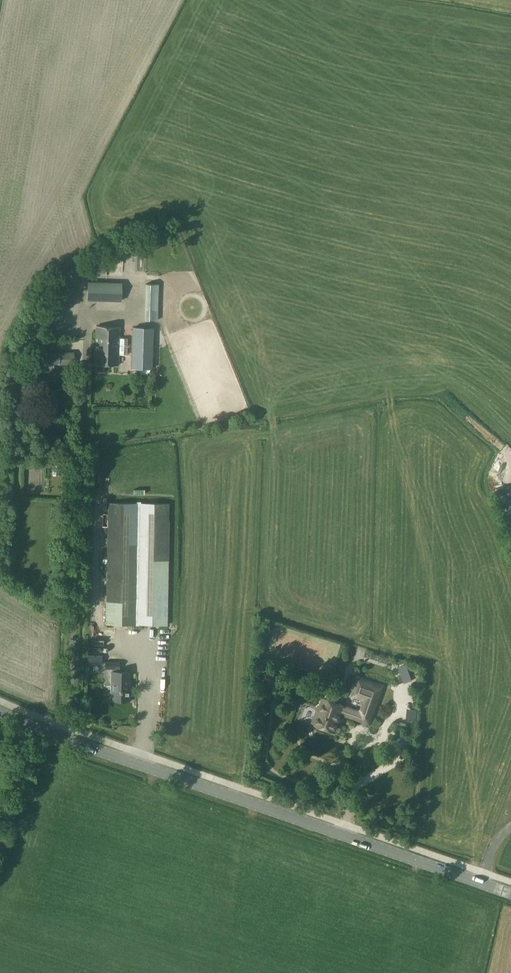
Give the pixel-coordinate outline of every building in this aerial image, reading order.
[(114,264),(104,264),(104,272),(114,272),(114,264)] [(121,303),(121,284),(88,283),(87,302),(121,303)] [(159,284),(146,284),(145,320),(158,320),(159,284)] [(30,306),(33,318),(42,316),(39,304),(30,306)] [(119,365),(119,354),(127,354),(128,338),(120,337),(120,327),(96,326),(95,364),(119,365)] [(133,327),(131,367),(152,368),(154,328),(133,327)] [(35,353),(35,364),(59,364),(59,365),(75,365),(74,352),(35,353)] [(108,502),(106,624),(167,624),(170,504),(108,502)] [(102,664),(102,655),(88,655),(88,664),(102,664)] [(405,682),(412,679),(406,663),(400,666),(405,682)] [(112,671),(111,699),(129,700),(130,672),(112,671)] [(365,699),(361,711),(373,715),(382,689),(381,688),(381,687),(358,679),(353,695),(365,699)] [(297,696),(290,716),(298,719),(299,716),(307,719),(311,709),(308,709),(311,701),(297,696)] [(318,724),(317,725),(333,731),(339,715),(348,718),(351,710),(343,708),(344,705),(325,698),(322,706),(319,705),(313,722),(318,724)]
